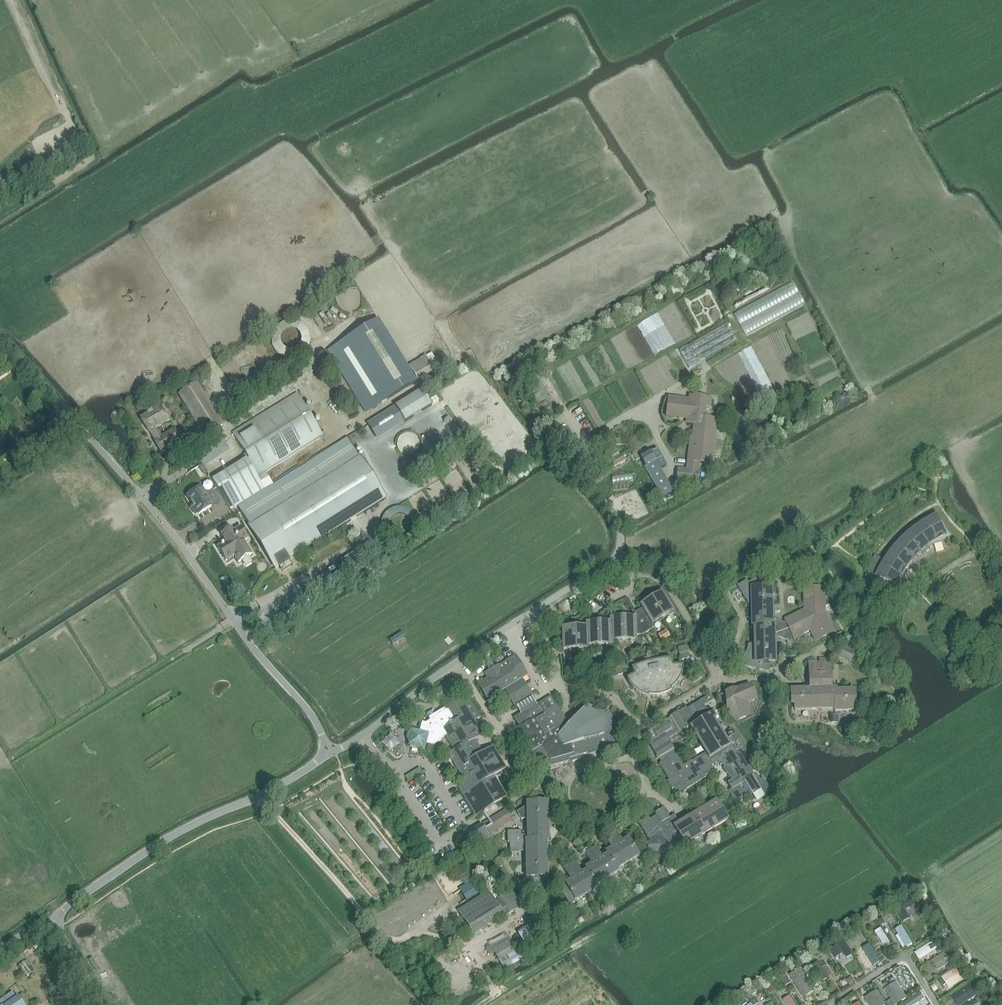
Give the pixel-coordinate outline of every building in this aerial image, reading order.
[(792,282),(734,314),(740,325),(798,293),(792,282)] [(798,294),(740,326),(746,337),(804,305),(798,294)] [(270,335),(270,345),(275,353),(283,358),(292,359),(301,356),(308,348),(310,339),(307,330),(301,323),(292,319),(282,321),(274,326),(270,335)] [(378,320),(328,351),(366,412),(416,381),(378,320)] [(679,351),(689,368),(706,358),(736,341),(727,324),(694,343),(679,351)] [(366,412),(328,351),(325,353),(363,415),(366,412)] [(409,366),(418,381),(435,371),(426,356),(409,366)] [(180,395),(205,435),(205,436),(222,426),(197,384),(180,395)] [(420,389),(393,407),(404,422),(422,410),(423,411),(431,406),(426,398),(420,390),(420,389)] [(226,471),(222,474),(240,504),(265,489),(257,476),(265,471),(323,435),(297,393),(232,433),(247,458),(226,471)] [(353,403),(346,393),(341,395),(348,406),(353,403)] [(835,404),(837,407),(850,399),(848,395),(844,394),(836,400),(835,402),(836,403),(835,404)] [(690,436),(687,462),(686,462),(685,470),(677,469),(676,481),(698,483),(700,463),(712,465),(713,450),(715,450),(717,438),(715,438),(717,419),(709,418),(709,415),(708,415),(709,408),(710,409),(712,398),(688,395),(688,400),(668,397),(666,417),(686,419),(686,423),(693,424),(692,436),(690,436)] [(141,419),(149,433),(150,432),(157,442),(155,443),(162,453),(169,448),(169,449),(173,447),(172,446),(180,441),(174,431),(163,438),(157,428),(168,421),(159,407),(158,408),(157,406),(150,411),(150,412),(147,414),(147,415),(141,419)] [(404,422),(393,407),(367,423),(368,425),(377,439),(404,422)] [(193,446),(205,438),(198,427),(186,435),(193,446)] [(243,517),(247,524),(252,531),(275,568),(278,566),(289,559),(296,555),(343,525),(386,499),(359,455),(358,456),(347,440),(311,464),(309,461),(236,506),(239,511),(243,517)] [(544,455),(536,443),(530,447),(528,455),(533,461),(536,462),(544,455)] [(650,452),(639,458),(662,498),(672,492),(659,469),(666,465),(657,448),(650,452)] [(613,459),(610,460),(613,463),(614,466),(625,460),(621,454),(620,455),(613,459)] [(202,464),(198,467),(203,475),(207,473),(202,464)] [(265,471),(257,476),(265,489),(273,483),(272,482),(266,473),(265,471)] [(240,504),(222,474),(213,480),(212,480),(216,487),(225,502),(228,506),(230,510),(240,504)] [(632,474),(612,476),(613,484),(632,482),(632,474)] [(203,487),(201,488),(201,487),(187,496),(191,502),(190,503),(193,506),(191,507),(196,515),(198,513),(199,514),(205,510),(220,501),(212,489),(213,485),(211,482),(208,481),(204,483),(203,487)] [(394,545),(396,546),(399,546),(401,546),(403,545),(406,545),(408,544),(410,543),(412,541),(414,539),(415,538),(417,535),(417,534),(418,533),(418,531),(419,529),(419,526),(419,524),(418,521),(417,519),(416,517),(415,515),(413,513),(411,511),(409,510),(407,509),(405,508),(403,507),(400,507),(398,507),(395,508),(393,508),(391,509),(389,510),(387,512),(385,513),(384,515),(382,517),(381,520),(381,522),(380,524),(380,527),(380,529),(381,532),(382,534),(383,536),(384,538),(386,540),(387,542),(389,543),(391,544),(394,545)] [(941,522),(937,515),(931,517),(926,520),(920,524),(915,528),(908,533),(902,538),(897,544),(891,550),(884,560),(877,556),(869,570),(867,575),(865,580),(865,582),(870,583),(872,584),(874,585),(876,585),(879,580),(893,586),(894,585),(897,586),(903,576),(905,574),(907,573),(910,570),(912,569),(913,567),(914,565),(915,564),(916,562),(915,560),(919,556),(924,552),(929,548),(934,544),(937,544),(941,543),(944,542),(947,540),(949,538),(952,536),(946,530),(943,523),(941,522)] [(224,543),(216,548),(224,561),(233,556),(237,563),(250,554),(242,541),(246,539),(239,527),(231,532),(230,529),(220,535),(224,543)] [(281,564),(278,566),(281,572),(285,570),(293,565),(289,559),(281,564)] [(747,581),(737,587),(748,605),(751,605),(752,615),(752,618),(752,621),(752,627),(754,627),(755,645),(748,645),(744,667),(769,671),(771,661),(775,661),(775,648),(774,636),(785,640),(787,640),(787,639),(790,639),(790,637),(792,636),(793,639),(809,631),(815,642),(834,632),(825,613),(825,587),(802,587),(803,609),(784,618),(783,619),(785,622),(773,616),(772,588),(766,589),(759,577),(748,584),(747,581)] [(640,605),(642,608),(652,624),(673,611),(661,592),(640,605)] [(610,618),(610,622),(612,641),(636,641),(636,635),(642,635),(654,627),(652,624),(642,608),(635,612),(636,618),(610,618)] [(586,623),(586,627),(588,646),(612,645),(612,641),(610,622),(586,623)] [(588,646),(586,627),(562,627),(563,650),(588,649),(588,646)] [(658,635),(662,641),(670,637),(666,630),(658,635)] [(679,656),(680,660),(689,657),(689,656),(686,645),(677,647),(679,656)] [(837,656),(850,663),(856,652),(843,645),(837,656)] [(476,681),(478,684),(487,699),(490,703),(490,704),(500,698),(497,693),(504,689),(512,702),(514,706),(515,705),(530,696),(531,695),(519,676),(524,672),(522,668),(519,664),(514,656),(508,660),(499,665),(498,664),(484,673),(487,677),(483,680),(482,678),(476,681)] [(810,690),(791,690),(791,706),(793,706),(793,712),(833,710),(833,713),(853,712),(853,706),(855,706),(855,690),(845,690),(845,687),(832,688),(831,659),(819,660),(819,662),(817,663),(816,661),(809,661),(810,690)] [(639,674),(626,679),(627,682),(628,683),(629,685),(630,686),(631,688),(632,689),(633,691),(634,692),(636,693),(637,694),(638,694),(641,696),(643,697),(645,698),(647,698),(647,697),(648,697),(650,697),(652,697),(653,697),(655,697),(658,697),(660,697),(661,696),(663,696),(665,695),(666,694),(668,693),(670,692),(671,692),(670,690),(672,689),(673,688),(675,686),(676,685),(676,684),(678,682),(679,680),(680,678),(680,677),(681,675),(681,673),(682,671),(682,669),(682,667),(666,667),(666,663),(666,660),(664,660),(661,661),(659,661),(656,662),(653,662),(650,663),(647,664),(645,664),(643,665),(640,666),(638,667),(636,667),(637,670),(639,674)] [(727,713),(736,722),(750,715),(749,703),(756,699),(751,687),(731,690),(725,693),(725,695),(727,713)] [(665,721),(665,722),(652,730),(657,738),(649,743),(648,743),(658,759),(662,756),(665,760),(661,763),(658,764),(668,780),(667,781),(672,789),(673,788),(678,795),(686,790),(685,790),(705,777),(705,776),(713,772),(711,770),(708,764),(716,759),(719,765),(719,766),(722,764),(731,780),(727,783),(733,794),(730,796),(735,805),(747,797),(751,794),(752,795),(760,790),(763,795),(771,791),(763,778),(756,782),(752,775),(749,769),(756,765),(736,733),(729,737),(730,738),(725,741),(715,725),(714,726),(709,717),(710,716),(704,706),(713,700),(710,695),(686,709),(685,708),(679,712),(670,717),(670,718),(665,721)] [(519,711),(520,714),(535,704),(534,702),(530,696),(515,705),(516,707),(519,711)] [(441,738),(445,735),(455,751),(448,755),(465,782),(459,786),(476,815),(506,797),(497,782),(494,784),(490,777),(505,768),(492,747),(481,754),(472,740),(482,734),(473,720),(480,716),(469,699),(465,702),(463,698),(447,708),(434,715),(429,718),(429,719),(430,720),(426,723),(425,723),(422,723),(421,722),(419,731),(410,728),(409,732),(407,733),(406,738),(407,740),(410,749),(417,751),(424,752),(426,744),(432,746),(441,740),(441,738)] [(543,700),(513,718),(519,728),(517,729),(532,752),(541,746),(544,750),(539,752),(548,767),(568,761),(568,760),(570,759),(572,762),(578,760),(579,758),(578,756),(602,749),(603,751),(605,752),(615,749),(617,743),(613,737),(615,731),(611,725),(613,718),(609,711),(606,710),(602,713),(600,710),(586,707),(568,725),(556,705),(552,708),(549,703),(546,705),(543,700)] [(644,734),(649,743),(657,738),(652,730),(652,729),(649,731),(648,732),(646,733),(644,734)] [(716,759),(708,764),(711,770),(719,765),(716,759)] [(648,818),(638,824),(649,842),(646,844),(647,848),(656,857),(663,853),(668,861),(696,844),(694,841),(728,821),(716,801),(700,811),(698,809),(692,813),(692,814),(689,816),(678,822),(674,815),(668,819),(667,817),(668,816),(663,808),(655,814),(656,816),(649,820),(648,818)] [(520,831),(507,831),(507,843),(509,843),(510,853),(519,853),(519,851),(526,851),(526,866),(526,878),(533,877),(533,890),(543,889),(543,877),(547,877),(546,852),(546,840),(548,839),(548,833),(548,830),(548,827),(547,808),(547,802),(527,803),(527,806),(516,812),(520,819),(526,819),(527,835),(520,836),(520,831)] [(735,811),(730,815),(735,822),(743,817),(745,821),(748,819),(746,816),(747,815),(742,806),(735,811)] [(484,825),(490,834),(497,830),(511,821),(508,817),(505,812),(484,825)] [(470,834),(477,844),(489,837),(482,826),(481,824),(469,832),(470,832),(470,833),(470,834)] [(615,832),(610,835),(628,864),(639,857),(628,839),(622,843),(615,832)] [(606,852),(607,855),(608,854),(618,870),(628,864),(610,835),(605,838),(612,849),(606,852)] [(595,848),(590,851),(607,879),(619,872),(618,870),(608,854),(607,855),(602,858),(595,848)] [(585,868),(587,871),(588,870),(597,885),(607,879),(590,851),(585,854),(591,865),(585,868)] [(572,865),(567,868),(584,897),(599,888),(597,885),(588,870),(587,871),(581,874),(575,864),(577,862),(574,857),(568,860),(572,865)] [(656,867),(660,874),(670,868),(666,861),(656,867)] [(584,897),(567,868),(565,870),(571,880),(559,888),(570,905),(584,897)] [(472,881),(459,890),(467,902),(480,892),(472,881)] [(458,911),(474,935),(504,915),(506,917),(521,907),(511,891),(495,902),(488,892),(482,896),(458,911)] [(911,898),(895,907),(903,922),(909,918),(904,910),(915,904),(911,898)] [(572,914),(578,925),(580,923),(585,920),(583,915),(584,915),(580,909),(572,914)] [(451,914),(443,920),(447,926),(455,920),(452,915),(451,914)] [(577,924),(572,918),(564,923),(569,930),(577,924)] [(517,934),(525,947),(538,939),(530,926),(517,934)] [(902,926),(895,930),(906,949),(913,944),(902,926)] [(934,927),(928,931),(931,936),(937,932),(934,927)] [(881,928),(875,932),(886,949),(892,945),(881,928)] [(494,953),(498,961),(501,965),(504,969),(521,959),(519,955),(509,937),(491,947),(490,945),(485,948),(490,955),(494,953)] [(837,945),(830,950),(830,951),(835,959),(843,954),(846,958),(852,954),(844,942),(844,941),(837,945)] [(932,942),(915,953),(919,959),(936,948),(932,942)] [(869,944),(863,948),(874,967),(880,963),(869,944)] [(81,948),(88,958),(92,956),(85,945),(81,948)] [(945,953),(932,961),(938,971),(951,962),(945,953)] [(818,962),(812,966),(822,981),(828,977),(818,962)] [(802,967),(789,975),(803,998),(816,990),(817,989),(803,967),(802,967)] [(956,968),(941,978),(949,990),(964,980),(956,968)] [(349,970),(339,977),(342,981),(352,973),(349,970)] [(786,976),(780,979),(784,985),(789,981),(786,976)] [(845,979),(840,982),(843,988),(848,984),(845,979)] [(885,989),(895,1004),(897,1004),(898,1004),(907,998),(896,982),(885,989)] [(951,996),(957,1004),(964,1004),(977,996),(969,984),(951,996)] [(774,986),(767,990),(770,995),(776,991),(774,986)] [(861,1001),(864,1004),(865,1004),(886,1004),(877,991),(862,1000),(863,1000),(861,1001)] [(0,1001),(0,1004),(23,1004),(18,997),(16,998),(12,992),(0,1001)] [(903,1004),(904,1004),(915,1004),(925,999),(920,992),(903,1004)] [(783,999),(786,1004),(794,1004),(788,996),(783,999)]
